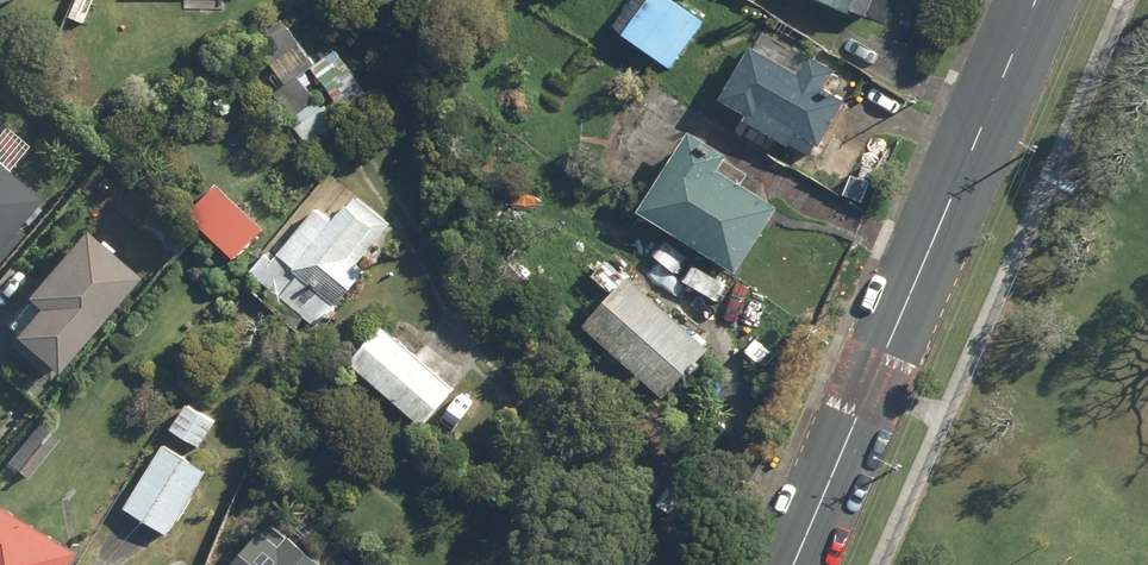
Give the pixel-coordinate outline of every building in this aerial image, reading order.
[(22,0),(0,0),(0,11),(23,4),(22,0)] [(852,15),(853,12),(868,19),(876,0),(815,0),(852,15)] [(285,17),(255,39),(286,83),(309,66),(316,61),(285,17)] [(336,47),(309,66),(343,115),(371,96),(336,47)] [(746,121),(814,161),(848,102),(827,90),(838,72),(814,58),(803,77),(754,48),(723,102),(748,117),(746,121)] [(729,157),(692,135),(642,216),(739,275),(779,209),(719,173),(729,157)] [(0,163),(0,255),(45,201),(0,163)] [(219,192),(193,219),(221,247),(228,240),(242,253),(261,233),(219,192)] [(357,265),(389,225),(353,196),(335,218),(309,198),(251,271),(325,330),(369,274),(357,265)] [(138,279),(83,234),(28,300),(39,309),(13,341),(56,377),(138,279)] [(660,252),(649,266),(672,285),(683,270),(660,252)] [(694,276),(682,293),(717,317),(728,300),(694,276)] [(712,352),(632,279),(585,330),(664,403),(712,352)] [(383,326),(350,363),(421,426),(454,389),(383,326)] [(193,404),(175,431),(201,449),(220,422),(193,404)] [(25,481),(55,447),(34,429),(5,463),(25,481)] [(173,538),(209,471),(164,446),(127,513),(173,538)] [(79,554),(0,506),(0,564),(73,564),(79,554)] [(272,527),(238,564),(323,564),(293,538),(289,542),(272,527)]
